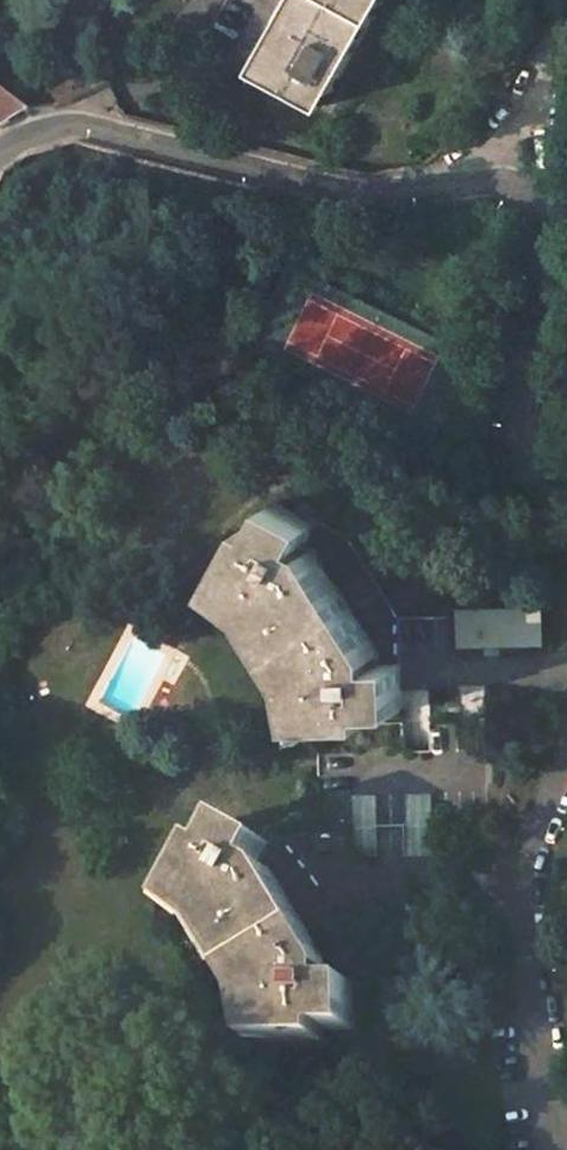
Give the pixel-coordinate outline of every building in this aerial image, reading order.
[(274,0),(235,0),(210,44),(240,61),(274,0)] [(261,71),(323,106),(384,0),(301,0),(261,71)] [(33,112),(0,87),(0,132),(1,131),(33,112)] [(315,524),(273,502),(260,530),(247,523),(215,588),(248,611),(259,607),(302,678),(291,682),(297,723),(305,724),(304,731),(312,730),(318,729),(318,723),(370,722),(369,712),(401,711),(400,664),(376,665),(377,652),(342,594),(315,550),(304,544),(315,524)] [(540,614),(457,616),(458,647),(486,647),(501,646),(540,646),(540,614)] [(268,842),(227,820),(212,848),(203,843),(172,899),(208,919),(257,1000),(258,1041),(323,1040),(322,1030),(353,1029),(352,982),(330,983),(330,970),(268,868),(258,863),(268,842)]
